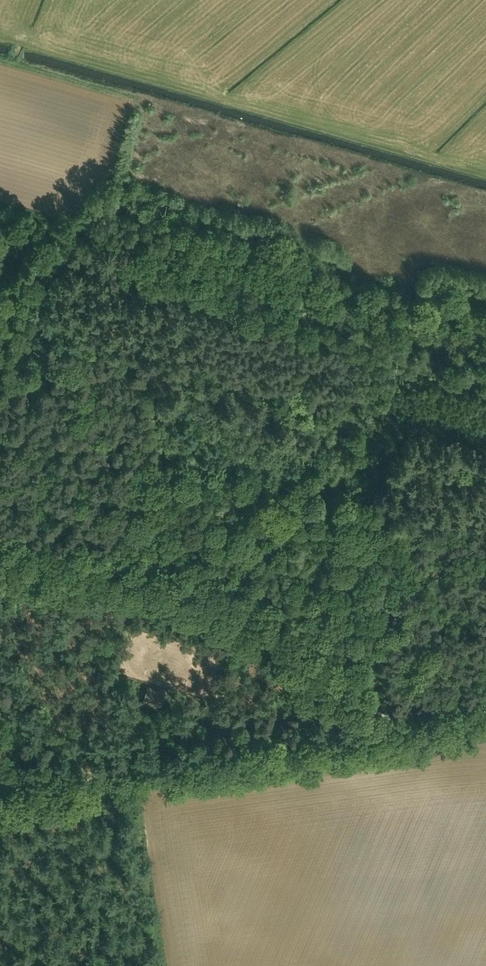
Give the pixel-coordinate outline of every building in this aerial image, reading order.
[(365,841),(369,849),(378,845),(373,837),(365,841)] [(366,855),(370,862),(379,856),(375,850),(366,855)]
